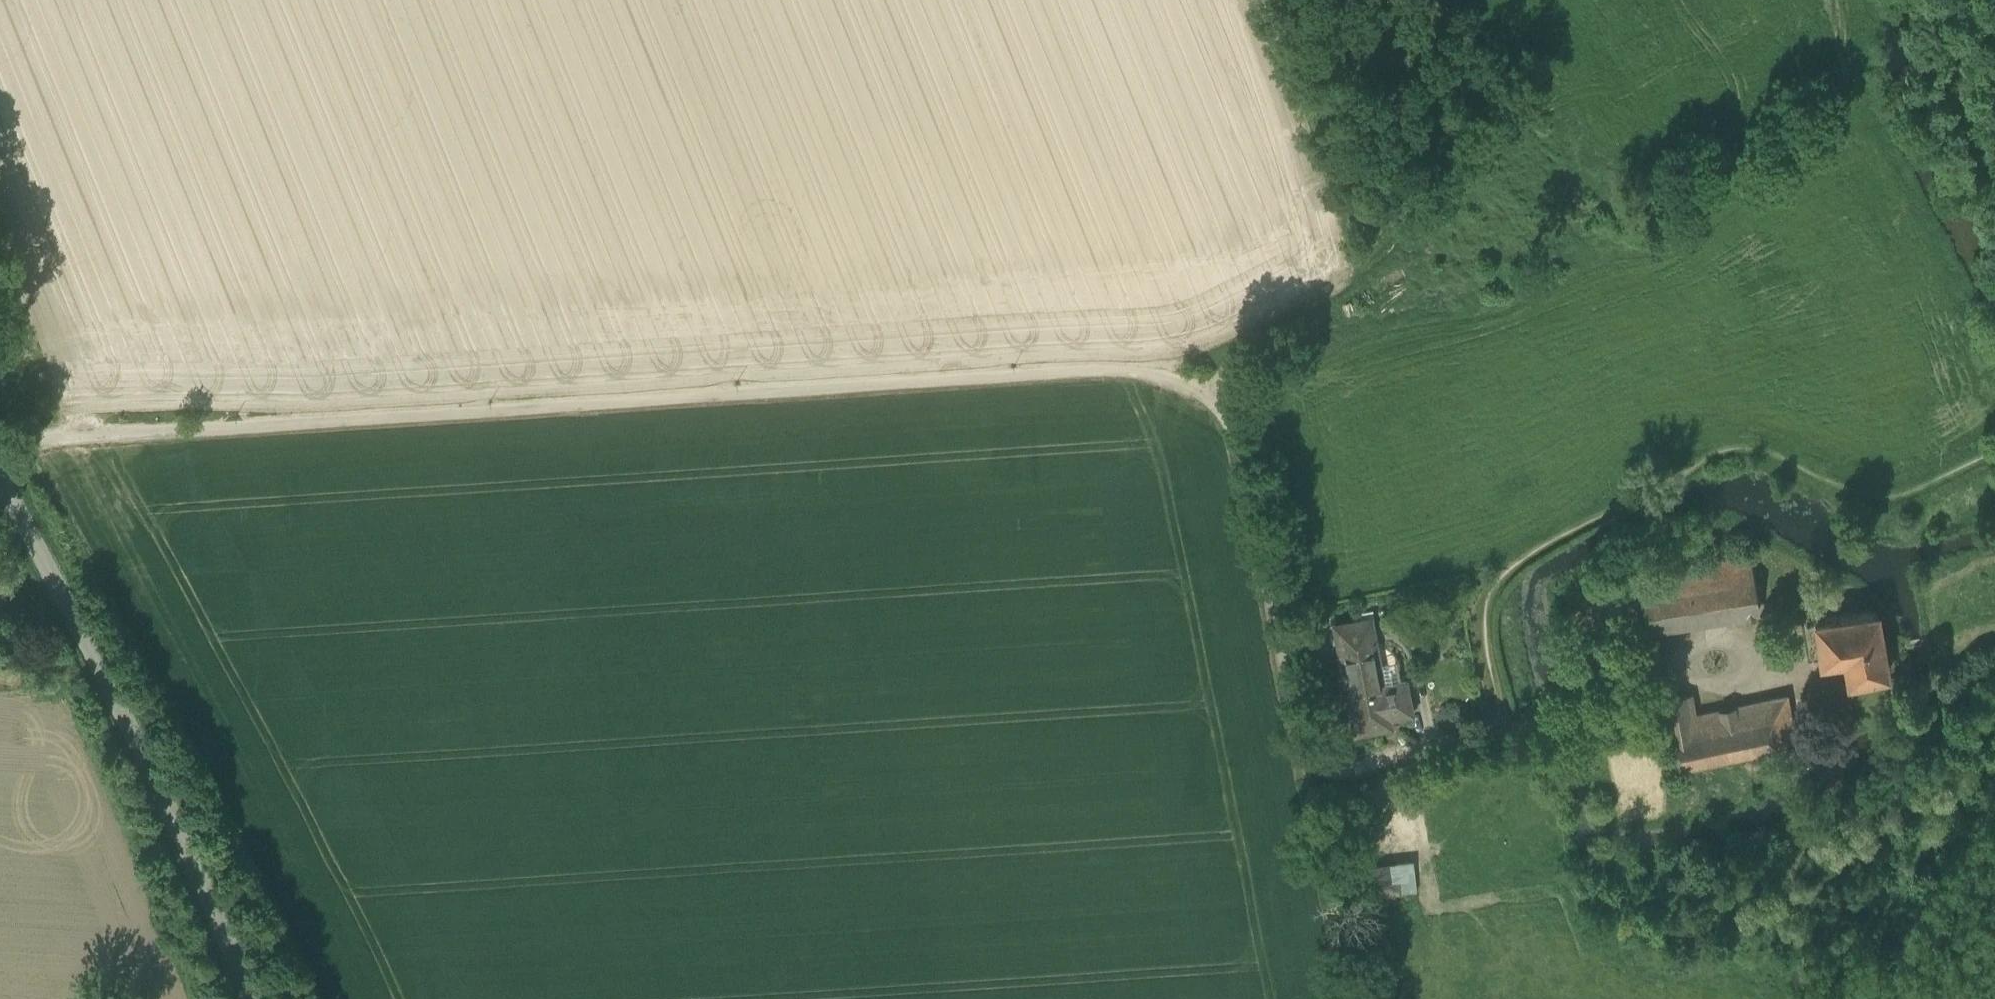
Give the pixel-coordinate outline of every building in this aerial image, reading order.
[(1701,562),(1700,558),(1696,559),(1696,563),(1657,570),(1660,592),(1640,595),(1647,628),(1759,610),(1750,554),(1701,562)] [(1877,611),(1814,620),(1820,662),(1844,659),(1848,681),(1888,673),(1877,611)] [(1370,618),(1338,624),(1344,655),(1376,649),(1370,618)] [(1383,684),(1376,649),(1344,655),(1340,656),(1347,693),(1351,693),(1359,732),(1391,726),(1389,717),(1411,712),(1405,680),(1383,684)] [(1787,697),(1692,716),(1688,694),(1660,699),(1674,768),(1794,743),(1787,697)] [(1425,860),(1368,867),(1371,896),(1429,889),(1425,860)] [(1371,896),(1368,867),(1345,869),(1349,898),(1371,896)]
